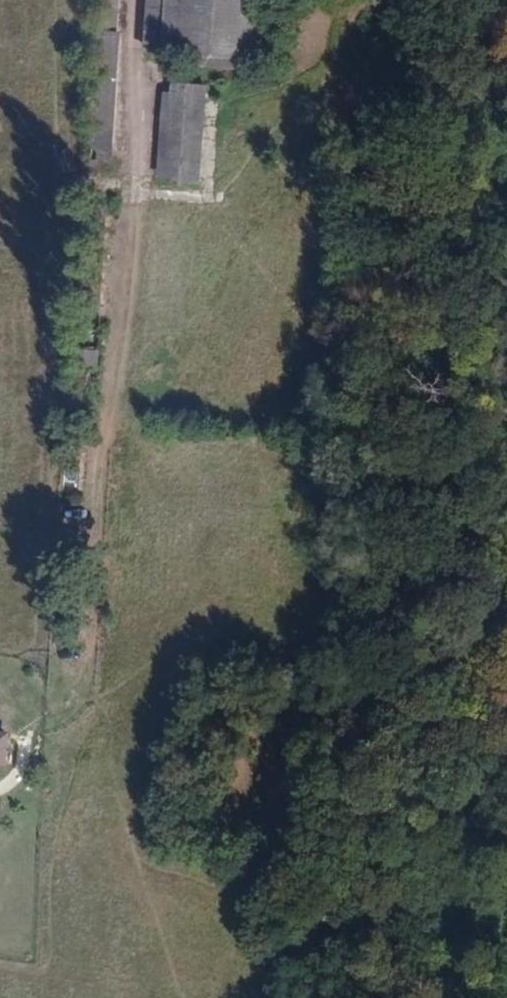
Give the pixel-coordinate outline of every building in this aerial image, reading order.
[(94,159),(113,160),(126,0),(108,0),(94,159)] [(153,57),(271,67),(277,0),(158,0),(153,57)] [(167,91),(161,183),(187,184),(192,93),(167,91)] [(12,761),(14,733),(0,732),(0,760),(12,761)]
